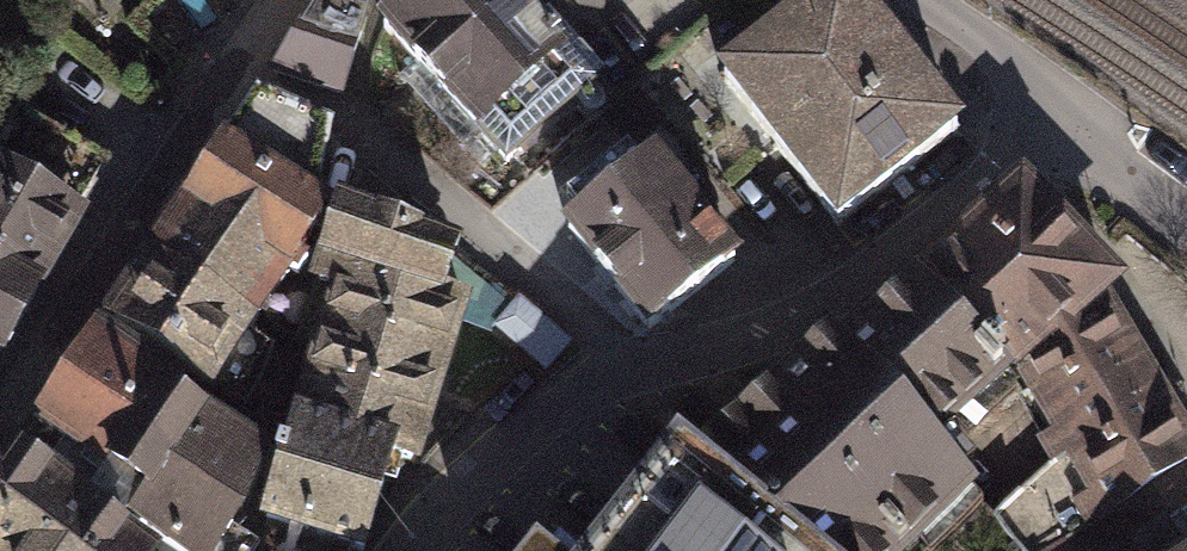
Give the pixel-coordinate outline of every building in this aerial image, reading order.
[(245,12),(253,0),(222,0),(245,12)] [(272,80),(341,106),(368,19),(329,0),(323,0),(272,80)] [(377,35),(503,178),(614,81),(538,0),(414,0),(377,35)] [(718,88),(843,242),(971,147),(853,0),(830,0),(718,88)] [(119,302),(100,329),(214,402),(235,370),(320,242),(324,214),(320,199),(333,135),(259,103),(218,161),(161,242),(119,302)] [(1,372),(88,221),(81,217),(113,162),(15,106),(0,132),(0,371),(1,372)] [(659,160),(562,232),(649,345),(753,263),(659,160)] [(969,499),(959,458),(950,446),(1021,386),(1052,439),(1038,446),(1052,470),(1065,462),(1089,500),(1076,507),(1089,531),(1186,473),(1186,420),(1119,304),(1133,289),(1026,176),(842,350),(831,336),(692,469),(681,461),(607,550),(923,550),(969,499)] [(334,303),(294,423),(399,456),(396,469),(420,475),(425,459),(474,305),(447,297),(460,259),(338,213),(312,295),(334,303)] [(574,348),(522,301),(494,332),(546,379),(574,348)] [(96,332),(28,434),(58,454),(50,467),(92,497),(161,393),(179,404),(187,392),(96,332)] [(89,503),(124,529),(204,419),(179,404),(161,393),(92,497),(89,503)] [(124,529),(155,550),(260,550),(240,536),(244,529),(269,460),(204,419),(124,529)] [(260,537),(288,547),(287,550),(371,550),(393,478),(396,469),(399,456),(294,423),(287,449),(260,537)] [(0,445),(0,550),(155,550),(124,529),(89,503),(3,440),(0,445)] [(1089,531),(1055,550),(1186,550),(1186,473),(1089,531)]
